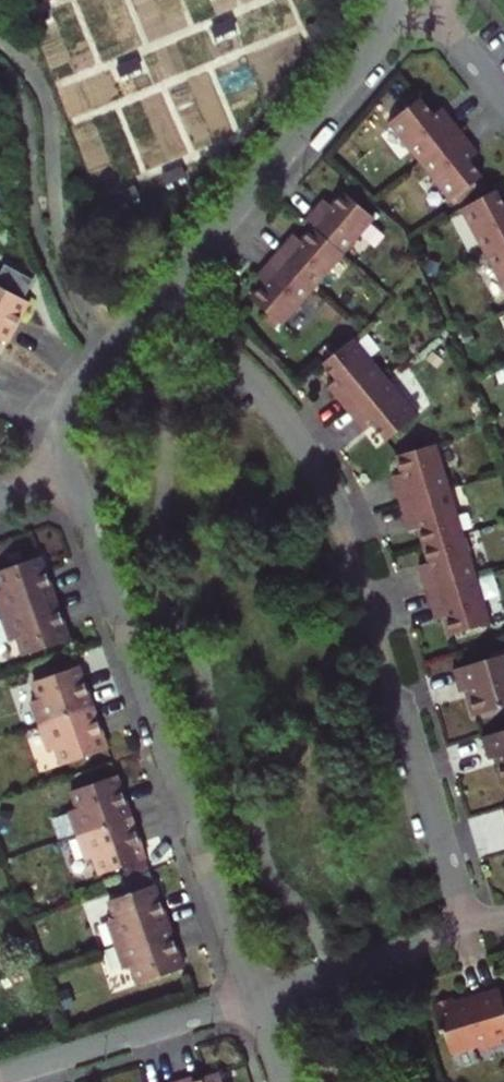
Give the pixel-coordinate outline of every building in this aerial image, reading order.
[(386,122),(419,163),(460,131),(449,117),(440,123),(432,112),(420,96),(386,122)] [(441,106),(432,112),(440,123),(449,117),(441,106)] [(469,143),(460,131),(419,163),(448,200),(481,175),(468,159),(461,149),(469,143)] [(477,152),(469,143),(461,149),(468,159),(477,152)] [(459,209),(482,254),(503,242),(503,204),(496,189),(459,209)] [(305,221),(313,228),(344,255),(376,219),(345,191),(333,205),(324,215),(316,207),(305,221)] [(324,215),(333,205),(325,198),(316,207),(324,215)] [(286,243),(275,255),(314,289),(344,255),(313,228),(301,241),(294,251),(286,243)] [(293,234),(286,243),(294,251),(301,241),(293,234)] [(482,254),(503,296),(503,242),(482,254)] [(272,275),(263,285),(252,298),(283,325),(314,289),(275,255),(263,268),(272,275)] [(4,339),(25,299),(20,297),(30,278),(1,262),(0,263),(0,336),(4,339)] [(255,277),(263,285),(272,275),(263,268),(255,277)] [(332,401),(342,412),(381,379),(350,341),(317,367),(331,383),(339,394),(332,401)] [(360,418),(367,428),(378,441),(410,414),(381,379),(342,412),(352,425),(360,418)] [(339,394),(331,383),(323,390),(332,401),(339,394)] [(360,418),(352,425),(360,434),(367,428),(360,418)] [(395,506),(444,490),(430,445),(392,456),(398,476),(401,487),(390,490),(395,506)] [(401,487),(398,476),(387,479),(390,490),(401,487)] [(418,547),(458,535),(444,490),(395,506),(401,526),(411,523),(414,534),(418,547)] [(411,523),(401,526),(404,537),(414,534),(411,523)] [(422,594),(471,579),(458,535),(418,547),(422,559),(425,570),(415,573),(422,594)] [(40,557),(0,571),(0,617),(55,598),(40,557)] [(412,562),(415,573),(425,570),(422,559),(412,562)] [(437,607),(440,619),(446,637),(486,625),(471,579),(422,594),(426,610),(437,607)] [(493,620),(503,619),(503,594),(491,595),(493,620)] [(70,639),(55,598),(0,617),(9,641),(17,638),(23,656),(70,639)] [(437,607),(426,610),(430,622),(440,619),(437,607)] [(446,668),(454,692),(461,690),(469,715),(503,704),(503,651),(446,668)] [(31,702),(40,726),(94,707),(80,667),(33,682),(39,699),(31,702)] [(48,750),(57,747),(63,764),(109,748),(94,707),(40,726),(48,750)] [(472,739),(478,761),(485,759),(492,785),(503,781),(503,729),(472,739)] [(70,810),(79,834),(133,816),(118,773),(72,790),(78,808),(70,810)] [(493,811),(503,846),(503,807),(493,811)] [(147,857),(133,816),(79,834),(88,858),(96,855),(102,873),(147,857)] [(118,944),(173,925),(157,882),(112,898),(118,916),(110,919),(118,944)] [(173,925),(118,944),(127,967),(135,964),(141,981),(187,965),(173,925)] [(427,1005),(435,1033),(440,1031),(447,1054),(473,1046),(474,1051),(499,1044),(497,1039),(503,1037),(503,1020),(494,987),(466,996),(467,999),(455,1003),(454,1000),(448,998),(427,1005)] [(176,1080),(177,1081),(222,1081),(219,1074),(194,1081),(192,1075),(176,1080)]
